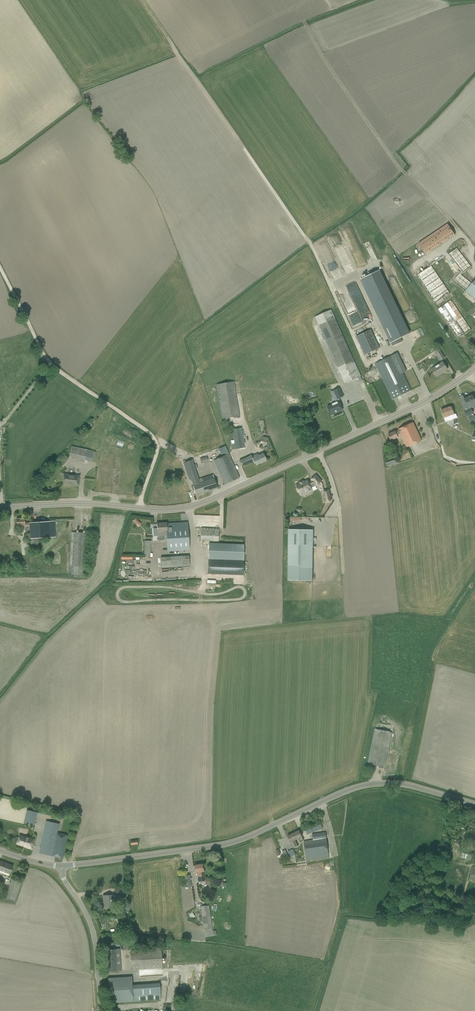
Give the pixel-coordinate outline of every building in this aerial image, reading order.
[(455,235),(447,223),(417,244),(425,255),(455,235)] [(448,255),(461,271),(459,273),(452,282),(465,291),(463,293),(467,296),(474,302),(474,301),(474,278),(471,283),(461,275),(471,267),(456,248),(448,255)] [(437,305),(439,303),(444,300),(443,298),(450,293),(431,265),(416,276),(434,303),(435,303),(437,305)] [(361,279),(393,346),(402,342),(400,338),(409,334),(379,270),(361,279)] [(372,319),(362,293),(351,298),(347,286),(337,289),(352,326),(372,319)] [(438,309),(458,339),(471,330),(451,300),(438,309)] [(362,380),(331,310),(315,317),(344,384),(358,378),(359,381),(362,380)] [(356,337),(364,355),(379,348),(370,330),(356,337)] [(441,360),(444,358),(439,350),(436,352),(441,360)] [(397,353),(375,363),(381,375),(382,378),(390,395),(392,399),(411,390),(403,373),(406,372),(397,353)] [(431,369),(436,376),(443,371),(444,371),(447,369),(442,362),(431,369)] [(230,418),(239,416),(233,381),(216,384),(222,419),(225,418),(230,418)] [(343,396),(339,388),(331,392),(333,391),(336,397),(334,398),(336,402),(331,404),(332,405),(327,407),(331,415),(342,410),(338,401),(337,399),(343,396)] [(461,403),(464,411),(465,411),(464,410),(465,410),(465,411),(471,408),(469,405),(471,404),(474,403),(474,401),(472,395),(464,399),(465,401),(462,402),(461,403)] [(454,414),(453,410),(454,409),(453,406),(441,410),(445,422),(457,418),(455,413),(454,414)] [(388,434),(390,439),(392,444),(396,442),(394,438),(398,436),(397,435),(400,433),(406,447),(421,440),(413,422),(398,429),(399,430),(395,431),(388,434)] [(241,428),(232,429),(234,443),(230,444),(231,449),(245,447),(241,428)] [(91,461),(93,451),(71,446),(69,456),(91,461)] [(63,454),(58,463),(63,466),(68,458),(66,456),(68,454),(65,452),(63,454)] [(213,459),(222,480),(224,484),(239,478),(228,453),(213,459)] [(250,455),(239,460),(242,466),(253,461),(255,465),(266,460),(263,453),(258,456),(257,453),(251,456),(250,455)] [(191,460),(183,463),(189,480),(191,480),(193,487),(191,487),(192,491),(194,490),(196,495),(217,488),(213,477),(199,482),(191,460)] [(79,476),(64,474),(63,483),(73,484),(73,485),(78,486),(79,476)] [(296,485),(298,490),(301,495),(312,490),(311,487),(315,485),(316,486),(322,482),(316,475),(311,479),(312,480),(308,482),(307,480),(304,482),(303,481),(299,483),(300,483),(296,485)] [(324,491),(324,496),(323,496),(324,503),(331,502),(329,490),(324,491)] [(38,538),(56,537),(54,521),(49,521),(25,523),(25,518),(16,519),(16,526),(19,526),(20,531),(25,531),(25,529),(29,529),(30,534),(30,539),(31,551),(39,550),(38,538)] [(156,523),(157,528),(157,537),(158,540),(163,540),(163,536),(165,536),(167,536),(168,549),(169,552),(189,550),(188,547),(187,527),(187,522),(176,523),(176,524),(172,524),(171,523),(167,523),(156,523)] [(201,528),(200,541),(206,541),(218,542),(219,534),(219,529),(201,528)] [(313,581),(314,530),(289,530),(288,580),(313,581)] [(72,532),(69,566),(69,574),(84,575),(87,533),(72,532)] [(143,557),(152,557),(152,553),(150,553),(150,541),(144,541),(143,554),(143,557)] [(189,566),(188,555),(160,557),(161,568),(189,566)] [(243,575),(243,561),(208,560),(207,574),(243,575)] [(392,732),(375,728),(368,764),(385,767),(392,732)] [(23,823),(34,825),(37,812),(26,810),(23,823)] [(46,822),(40,848),(39,853),(62,858),(64,853),(68,836),(60,834),(57,833),(59,825),(46,822)] [(321,824),(305,830),(307,834),(322,828),(321,824)] [(298,846),(295,840),(298,838),(300,842),(304,840),(303,840),(302,836),(299,830),(287,836),(290,842),(293,848),(298,846)] [(304,841),(304,846),(307,861),(329,857),(326,837),(325,832),(312,834),(313,840),(304,841)] [(19,835),(18,839),(17,844),(25,846),(25,847),(31,849),(34,839),(28,837),(28,838),(19,835)] [(10,874),(13,866),(0,861),(0,870),(10,874)] [(194,865),(195,870),(195,872),(197,872),(198,882),(204,881),(202,864),(194,865)] [(4,899),(9,901),(14,902),(21,883),(11,879),(4,899)] [(105,908),(110,907),(113,907),(112,895),(103,895),(103,900),(104,900),(105,908)] [(208,905),(200,906),(205,937),(216,935),(215,930),(212,931),(208,905)] [(161,947),(135,949),(130,949),(131,970),(162,968),(161,947)] [(121,971),(119,949),(106,949),(108,971),(121,971)] [(109,1002),(116,1002),(160,999),(159,983),(132,985),(131,977),(108,978),(109,1002)]
